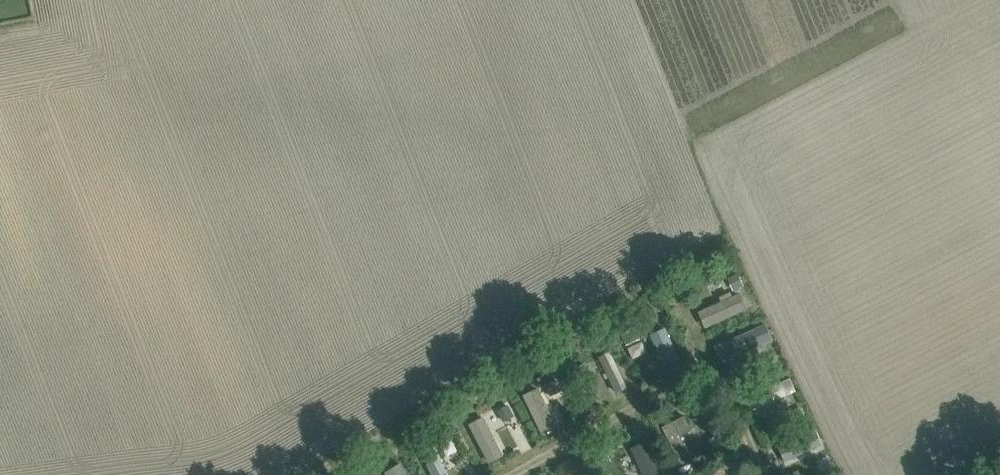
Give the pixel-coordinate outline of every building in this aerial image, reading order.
[(746,308),(738,291),(695,309),(702,327),(746,308)] [(766,323),(719,341),(726,359),(773,341),(766,323)] [(662,366),(679,358),(664,326),(647,333),(662,366)] [(635,329),(622,335),(627,344),(640,338),(635,329)] [(609,350),(584,362),(591,375),(603,369),(615,394),(627,388),(609,350)] [(753,409),(797,393),(792,377),(747,393),(753,409)] [(539,435),(555,428),(536,386),(519,394),(539,435)] [(486,464),(502,455),(480,415),(464,424),(486,464)] [(664,422),(674,457),(698,449),(688,415),(664,422)] [(789,460),(817,450),(811,434),(784,444),(789,460)] [(642,440),(627,447),(640,474),(659,474),(642,440)] [(427,460),(432,474),(446,474),(439,456),(427,460)] [(383,469),(385,474),(407,474),(401,461),(383,469)]
